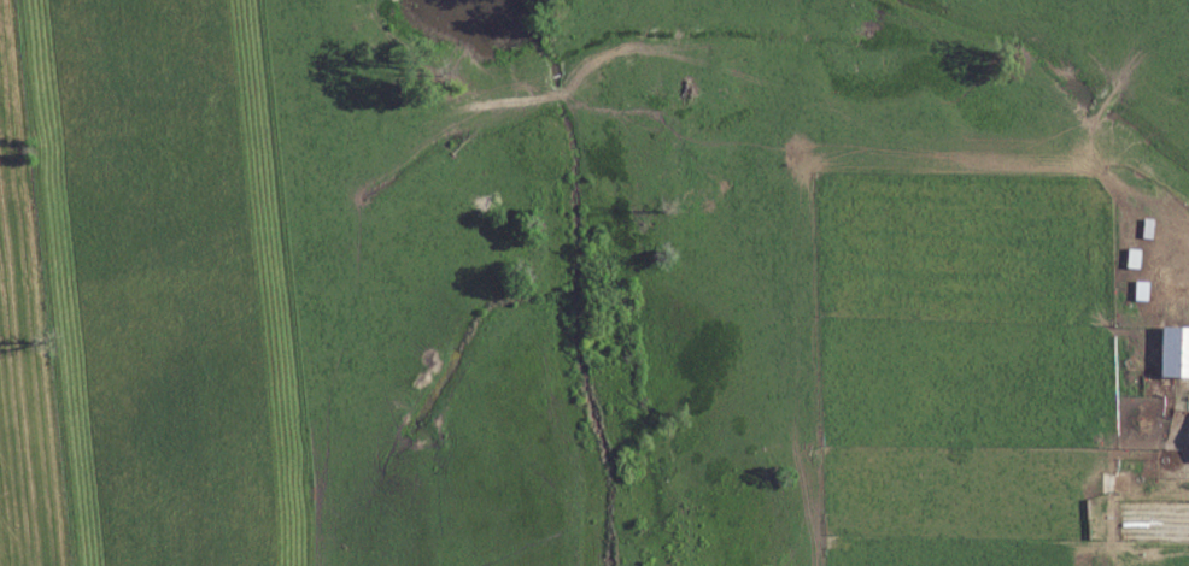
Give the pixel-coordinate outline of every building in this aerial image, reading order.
[(1188,376),(1188,326),(1161,326),(1161,376),(1188,376)]
